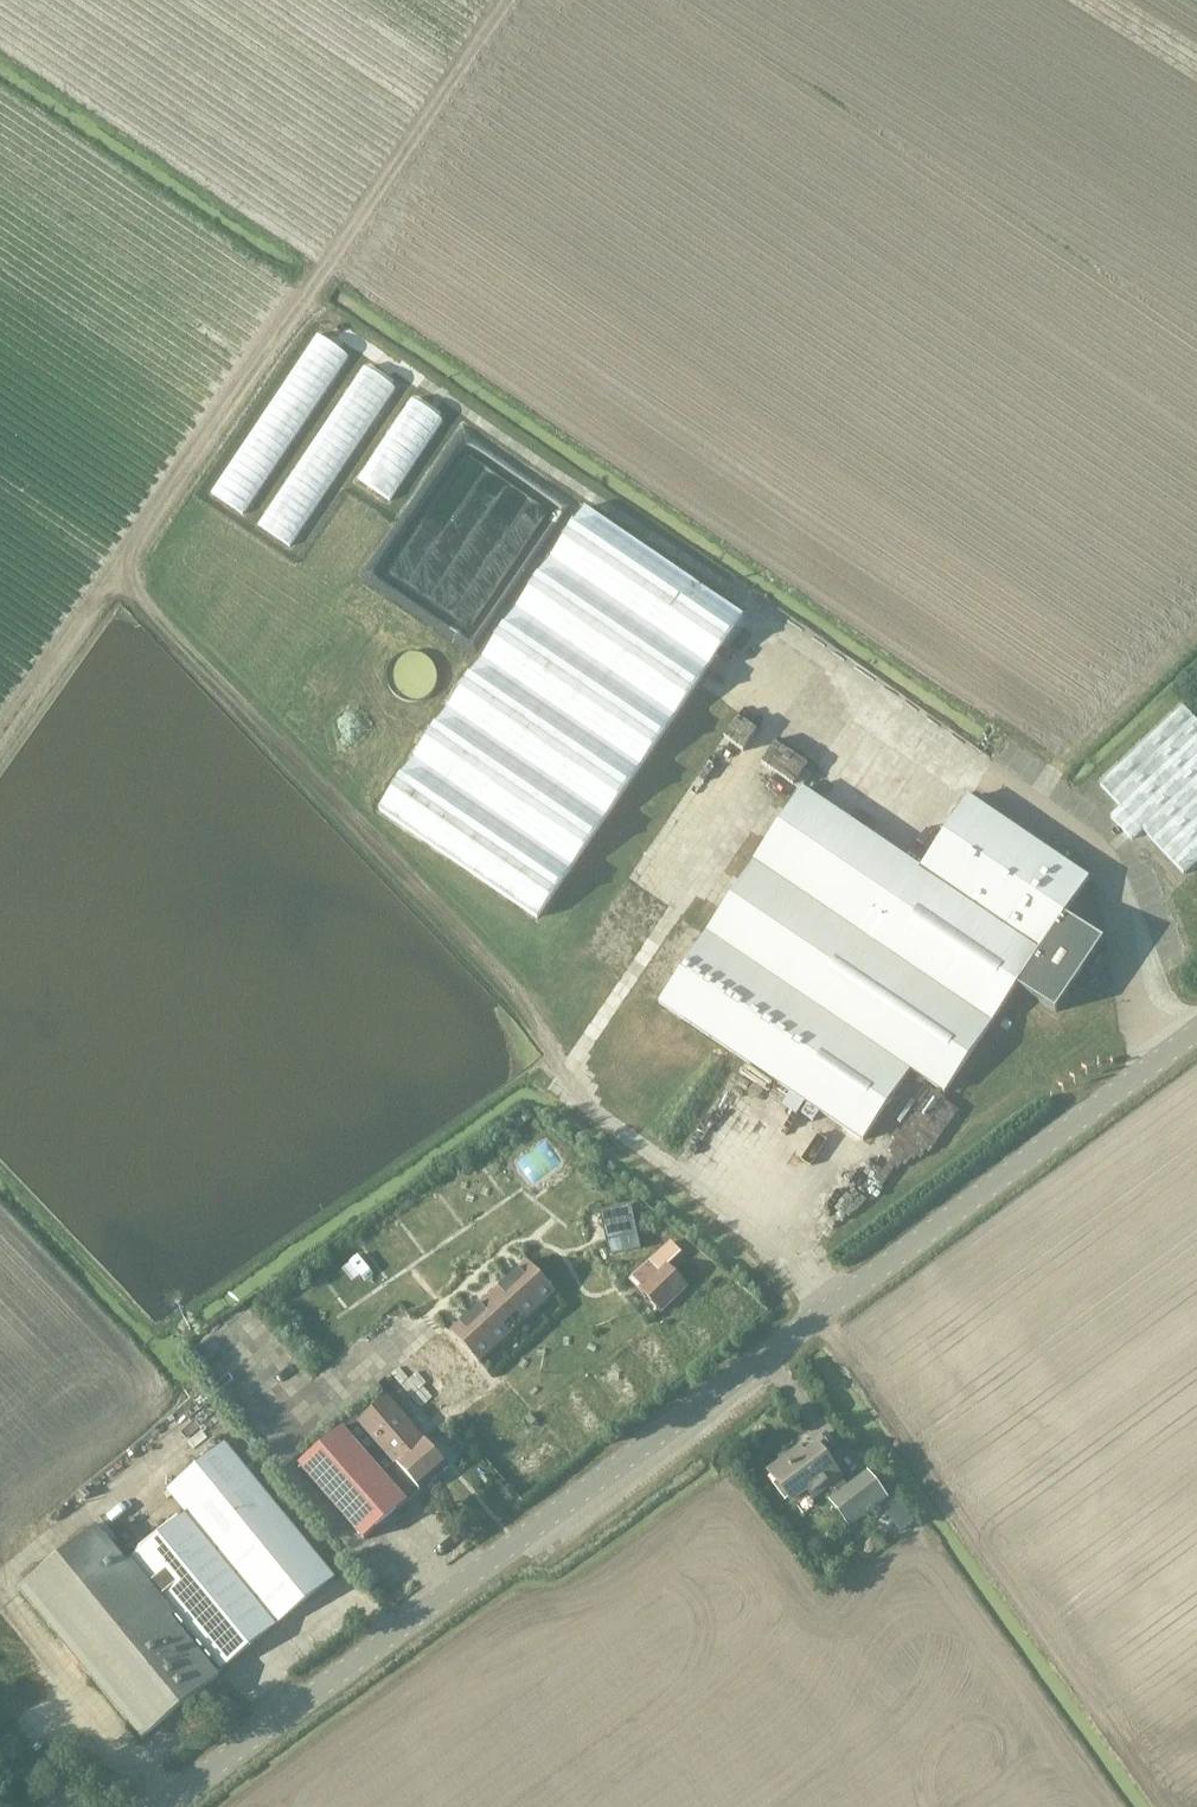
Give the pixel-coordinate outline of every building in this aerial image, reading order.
[(741,616),(583,508),(377,810),(535,918),(741,616)] [(1131,841),(1142,831),(1181,874),(1196,859),(1196,725),(1180,707),(1098,784),(1119,807),(1108,817),(1131,841)] [(779,1106),(793,1115),(802,1103),(860,1141),(908,1071),(941,1094),(1014,986),(1053,1012),(1072,985),(1080,991),(1092,981),(1083,969),(1101,942),(1062,915),(1087,878),(967,796),(918,867),(801,788),(656,1005),(788,1093),(779,1106)] [(508,1157),(506,1160),(550,1184),(567,1154),(523,1130),(521,1132),(524,1133),(510,1159),(508,1157)] [(627,1204),(597,1211),(601,1229),(604,1228),(606,1237),(603,1238),(606,1253),(610,1252),(610,1255),(638,1249),(627,1204)] [(345,1274),(344,1276),(388,1301),(404,1271),(360,1247),(359,1249),(361,1250),(347,1276),(345,1274)] [(523,1260),(448,1331),(476,1364),(554,1293),(523,1260)] [(637,1286),(635,1289),(659,1313),(687,1287),(662,1261),(655,1268),(647,1260),(629,1276),(637,1286)] [(362,1541),(448,1467),(385,1395),(356,1420),(355,1417),(296,1467),(362,1541)] [(181,1514),(124,1561),(109,1543),(114,1539),(99,1521),(16,1591),(137,1738),(212,1674),(214,1676),(333,1578),(223,1442),(164,1489),(181,1514)] [(784,1458),(768,1472),(791,1504),(805,1493),(811,1501),(826,1489),(832,1496),(826,1501),(848,1528),(886,1499),(866,1470),(845,1486),(839,1480),(815,1447),(790,1466),(784,1458)]
